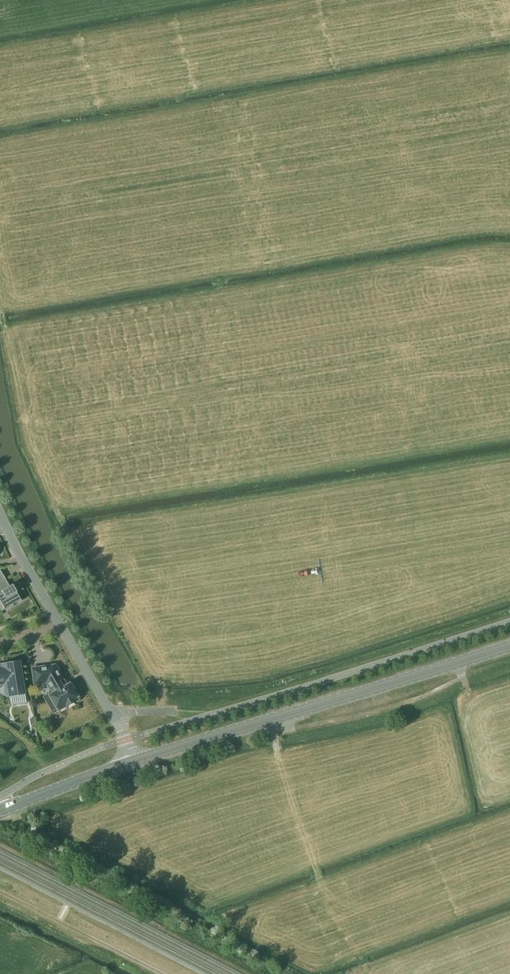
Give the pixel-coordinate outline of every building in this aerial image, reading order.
[(5,609),(12,606),(14,605),(21,600),(17,592),(13,584),(10,586),(6,579),(0,582),(0,600),(5,609)] [(20,661),(6,663),(7,667),(0,668),(0,684),(10,683),(11,695),(25,693),(20,661)] [(79,699),(70,683),(66,686),(63,680),(64,680),(55,664),(32,668),(34,684),(46,682),(51,690),(48,692),(58,710),(66,706),(66,707),(77,701),(76,700),(79,699)] [(9,936),(20,940),(22,935),(11,931),(9,936)]
